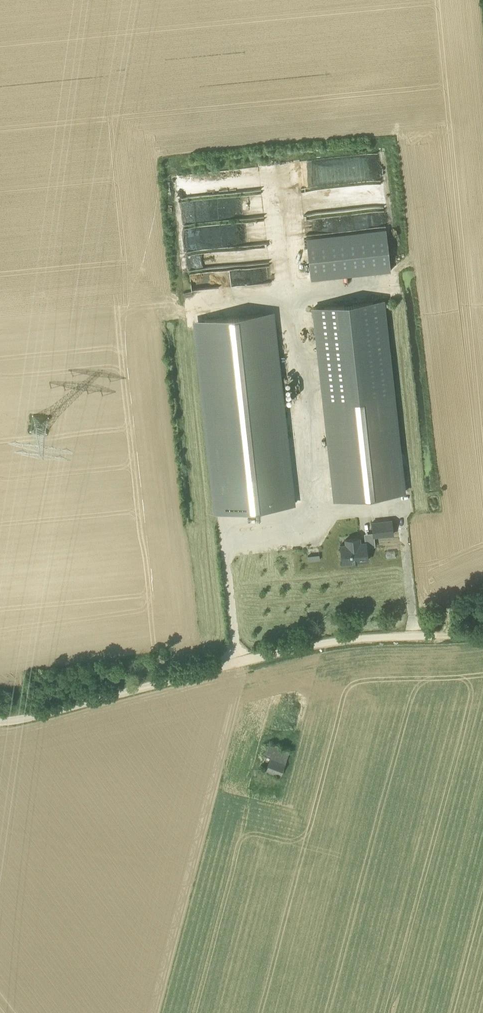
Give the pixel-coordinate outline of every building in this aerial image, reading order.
[(385,228),(307,239),(313,278),(390,267),(385,228)] [(314,308),(335,500),(404,492),(382,300),(314,308)] [(196,329),(216,513),(293,504),(273,321),(262,313),(204,319),(196,329)] [(372,533),(373,536),(374,536),(393,534),(391,520),(371,522),(372,533)] [(375,546),(374,536),(373,536),(372,533),(365,534),(365,542),(366,546),(375,546)] [(340,545),(342,563),(367,560),(366,546),(365,542),(360,543),(359,538),(345,539),(346,544),(340,545)] [(268,741),(264,751),(258,767),(280,775),(286,760),(290,750),(268,741)]
